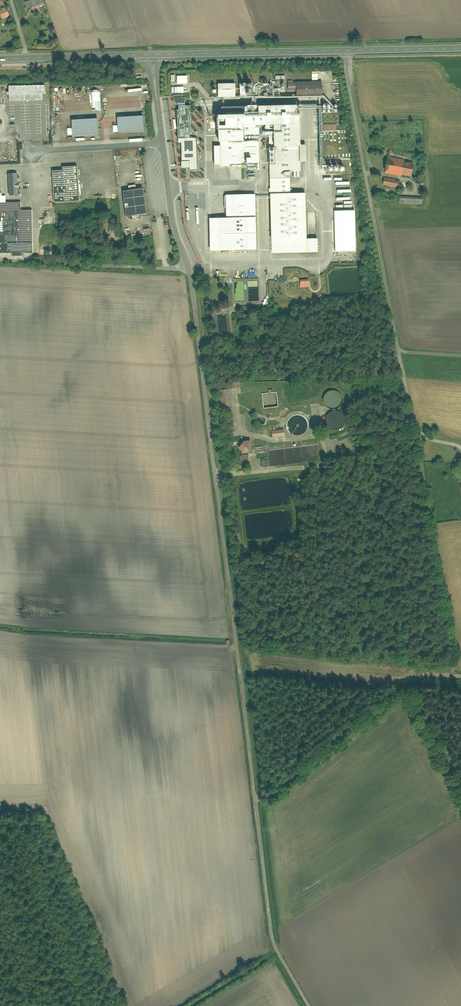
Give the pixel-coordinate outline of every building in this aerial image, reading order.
[(26,11),(42,6),(40,0),(23,0),(26,11)] [(1,10),(4,19),(11,16),(9,8),(1,10)] [(190,83),(190,75),(178,76),(178,84),(190,83)] [(322,96),(322,91),(322,83),(287,84),(287,92),(296,92),(297,97),(322,96)] [(252,84),(239,84),(240,99),(252,99),(252,84)] [(9,85),(10,100),(45,100),(45,94),(48,94),(48,85),(9,85)] [(235,85),(218,85),(218,99),(235,99),(235,85)] [(91,90),(92,110),(102,110),(101,90),(91,90)] [(306,105),(219,107),(221,149),(214,149),(214,166),(263,164),(262,134),(268,133),(271,254),(319,252),(319,239),(307,239),(306,193),(291,193),(291,172),(308,172),(306,105)] [(177,106),(178,140),(188,140),(188,134),(192,134),(192,106),(177,106)] [(119,118),(120,132),(145,130),(144,116),(119,118)] [(74,120),(75,136),(101,134),(100,119),(74,120)] [(178,145),(180,145),(181,171),(196,171),(196,145),(196,140),(188,140),(178,140),(178,145)] [(388,160),(385,173),(411,178),(414,165),(388,160)] [(48,168),(50,199),(74,198),(72,164),(58,165),(58,168),(48,168)] [(13,170),(3,171),(4,193),(14,193),(13,170)] [(400,182),(384,179),(383,187),(399,189),(400,182)] [(138,186),(118,189),(122,215),(142,212),(138,186)] [(256,194),(226,195),(226,217),(211,218),(212,251),(259,250),(256,194)] [(28,251),(27,208),(16,208),(16,200),(0,201),(0,251),(7,251),(8,254),(19,253),(19,251),(28,251)] [(358,251),(358,210),(337,211),(337,251),(358,251)] [(223,411),(234,409),(231,389),(221,390),(223,411)] [(331,429),(345,425),(340,410),(326,414),(331,429)] [(304,423),(303,427),(293,425),(293,424),(289,423),(288,433),(305,436),(307,426),(306,426),(306,423),(304,423)] [(255,451),(253,440),(246,441),(246,445),(243,446),(244,452),(255,451)]
